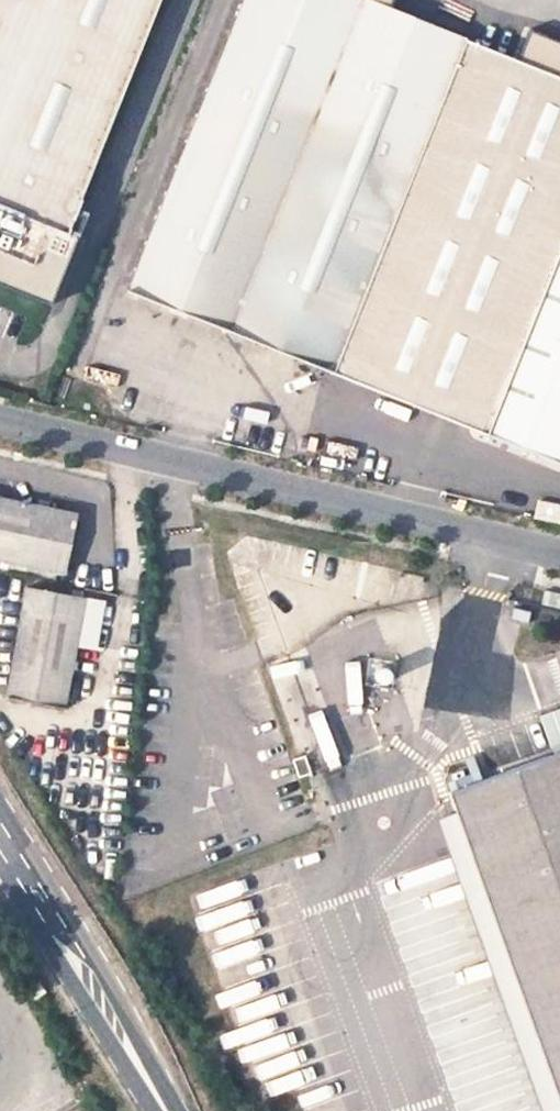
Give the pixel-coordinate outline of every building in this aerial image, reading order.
[(66,231),(159,0),(0,0),(0,205),(66,231)] [(126,290),(559,462),(559,461),(559,76),(548,71),(554,55),(471,22),(476,9),(453,0),(242,0),(126,290)] [(0,205),(0,284),(39,299),(66,231),(0,205)] [(73,514),(0,499),(0,560),(62,573),(73,514)] [(559,519),(559,505),(537,500),(533,516),(559,522),(559,519)] [(63,709),(83,600),(25,588),(5,697),(63,709)] [(542,605),(559,609),(559,595),(545,592),(542,605)] [(410,728),(373,623),(311,646),(348,750),(410,728)] [(536,709),(550,749),(559,745),(559,701),(536,709)] [(455,812),(559,1105),(559,752),(448,791),(455,812)] [(455,812),(435,819),(540,1110),(559,1110),(559,1105),(455,812)]
